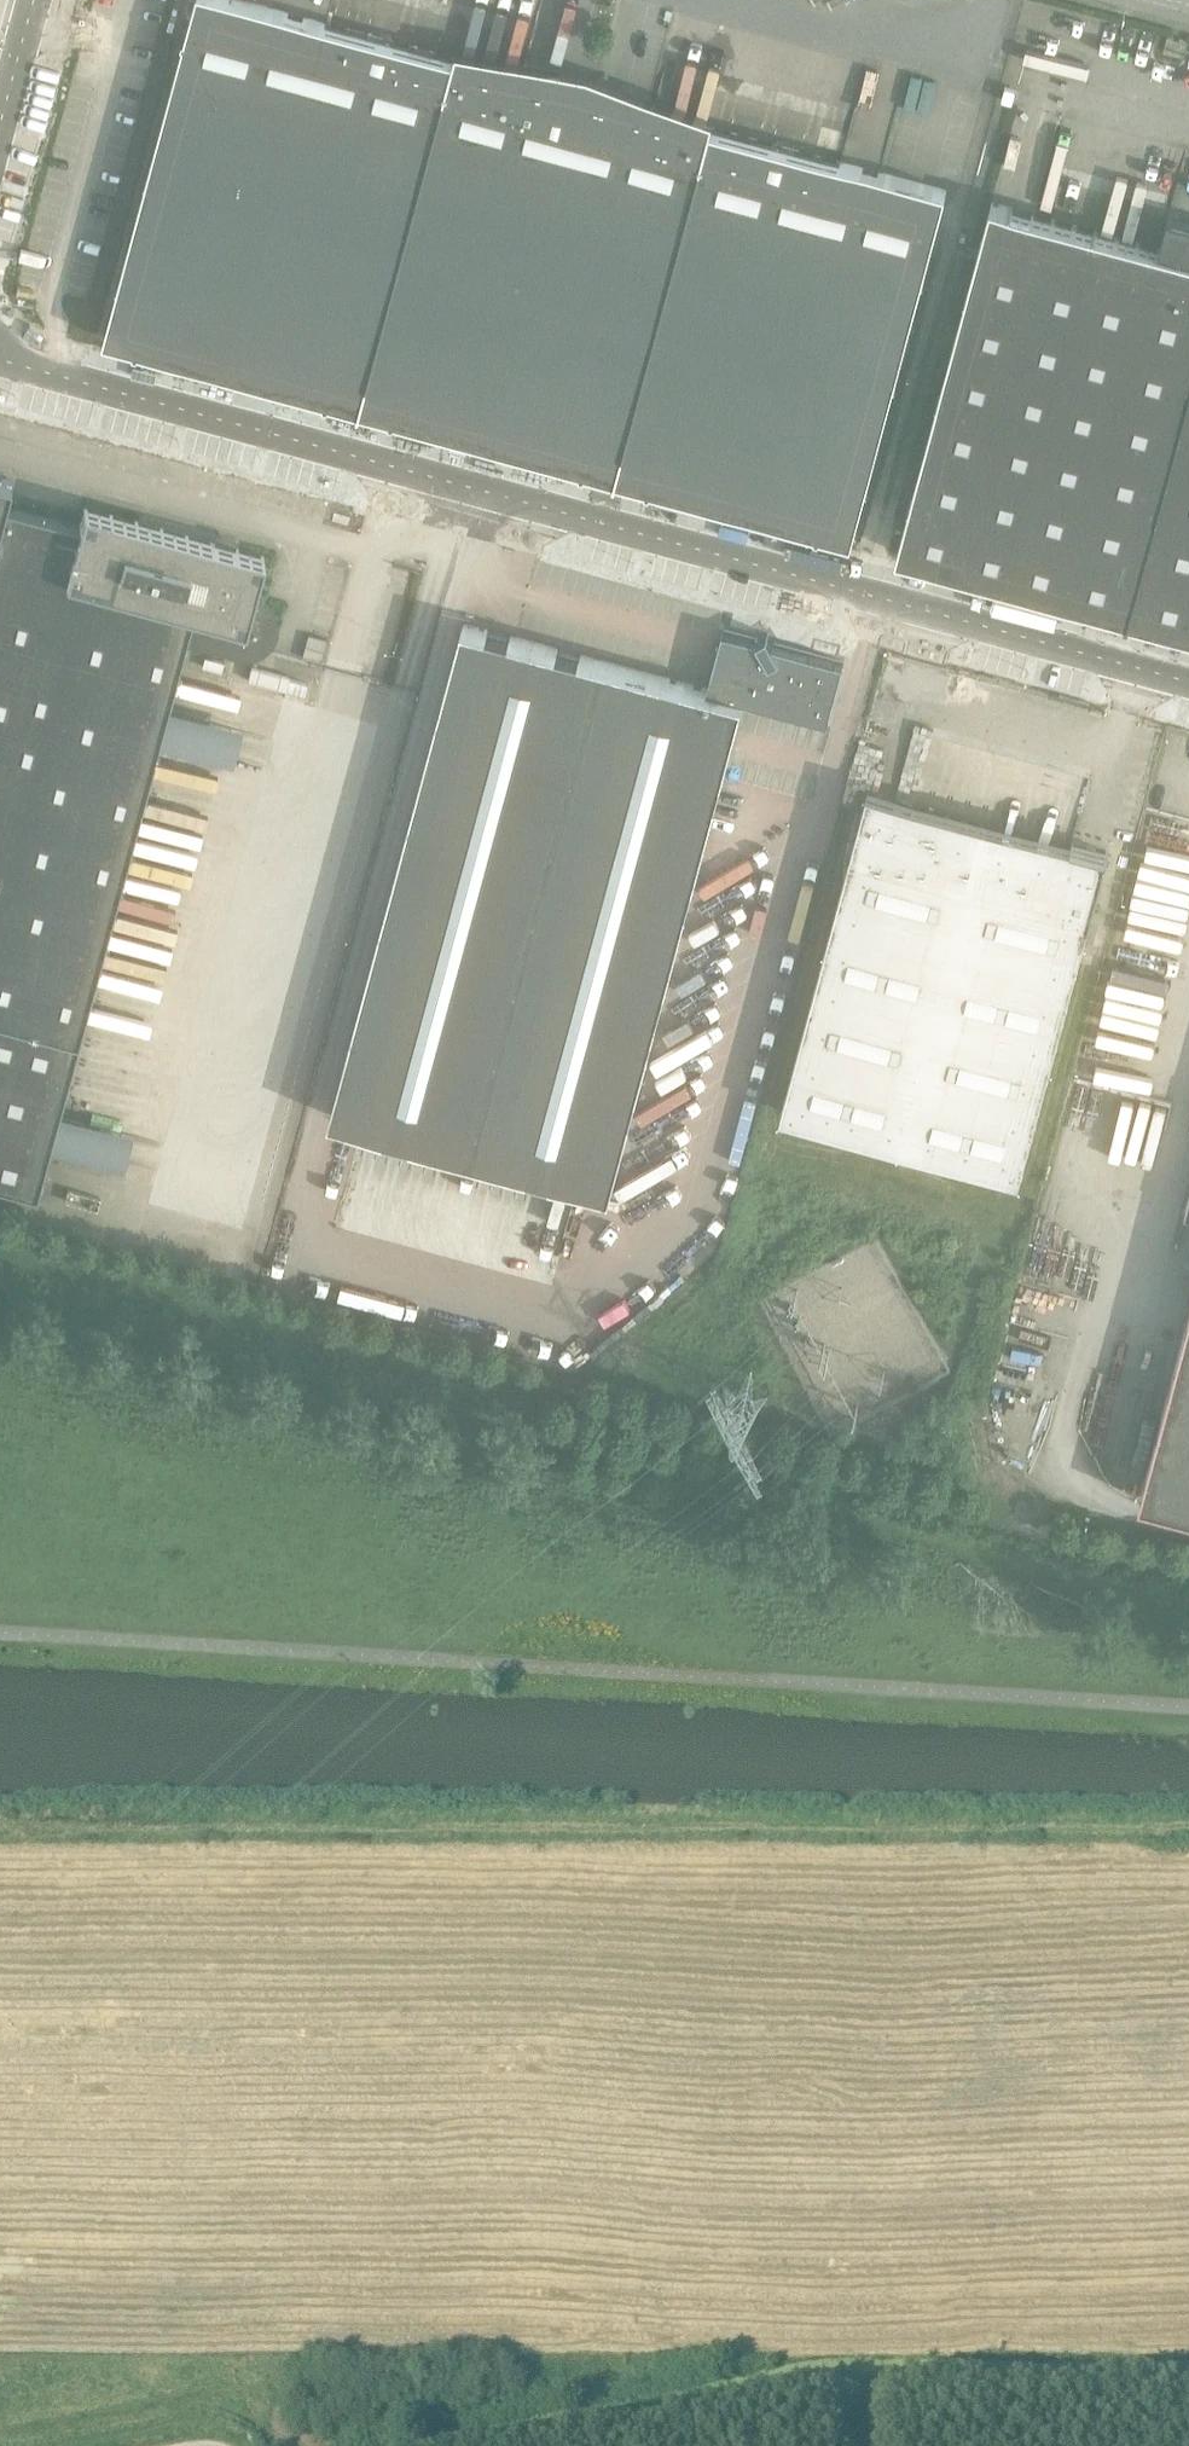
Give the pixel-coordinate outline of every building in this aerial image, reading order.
[(241,0),(198,0),(106,339),(256,380),(350,29),(241,0)] [(499,70),(350,29),(256,380),(405,420),(499,70)] [(1165,51),(1185,56),(1188,43),(1188,42),(1169,36),(1165,51)] [(649,110),(499,70),(405,420),(554,460),(649,110)] [(956,115),(976,120),(983,96),(963,91),(956,115)] [(798,150),(649,110),(554,460),(704,500),(798,150)] [(948,191),(798,150),(704,500),(853,541),(948,191)] [(1170,215),(1161,248),(993,203),(899,553),(1130,615),(1129,618),(1131,618),(1188,402),(1188,220),(1170,215)] [(1131,618),(1132,616),(1188,631),(1188,402),(1131,618)] [(11,481),(0,478),(0,521),(4,506),(11,481)] [(272,618),(269,611),(265,606),(259,602),(253,599),(264,556),(85,508),(80,526),(4,506),(0,521),(0,1185),(36,1195),(187,637),(239,651),(246,652),(253,651),(259,649),(265,644),(269,639),(272,632),(273,625),(272,618)] [(845,663),(774,644),(769,634),(759,640),(724,631),(708,689),(465,624),(332,1117),(612,1193),(745,699),(829,722),(845,663)] [(302,658),(322,664),(328,640),(309,635),(302,658)] [(1073,844),(1072,850),(868,795),(783,1112),(1021,1177),(1109,853),(1073,844)]
